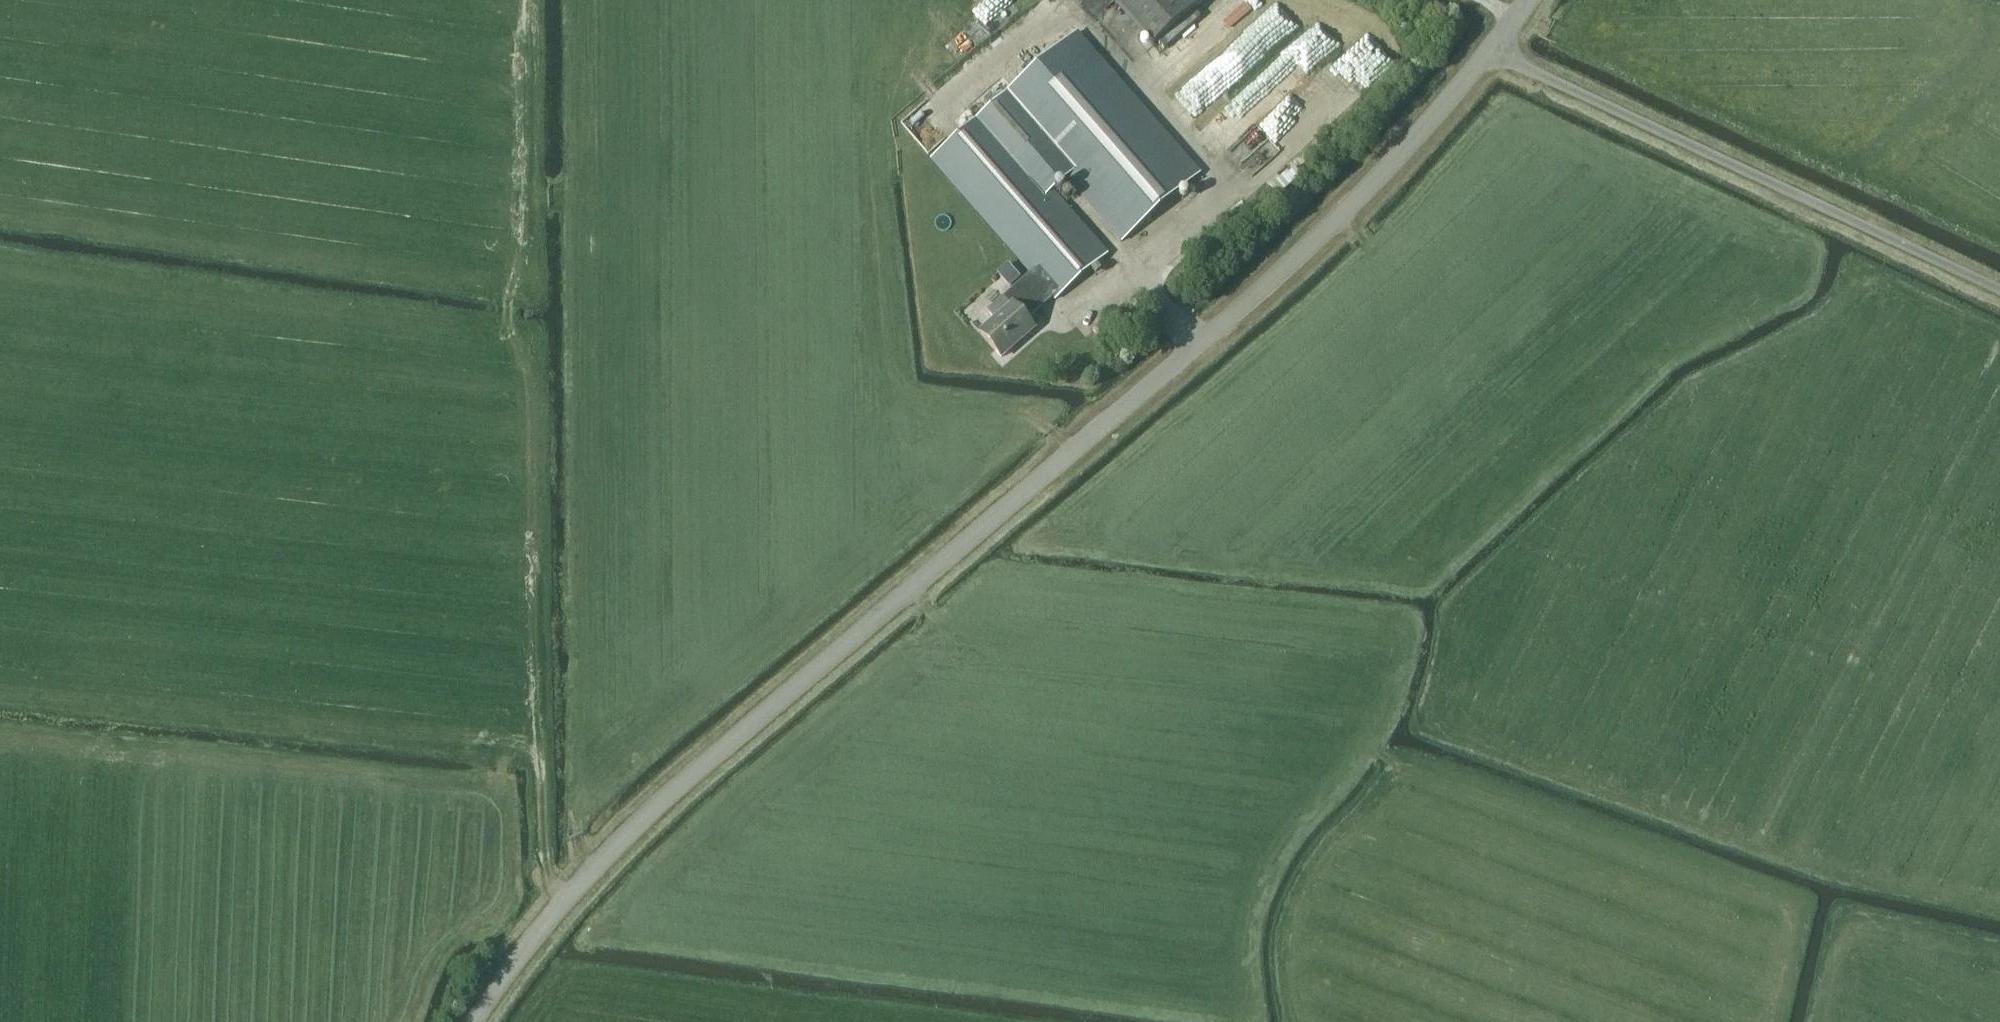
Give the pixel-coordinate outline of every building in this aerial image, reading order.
[(1153,45),(1205,0),(1119,0),(1116,2),(1153,45)] [(1011,305),(980,332),(1002,358),(1035,329),(1027,320),(1053,297),(1055,299),(1107,254),(1052,191),(1067,179),(1122,242),(1199,174),(1076,33),(998,101),(1044,153),(1030,166),(984,114),(932,159),(1032,272),(1004,297),(1011,305)]
